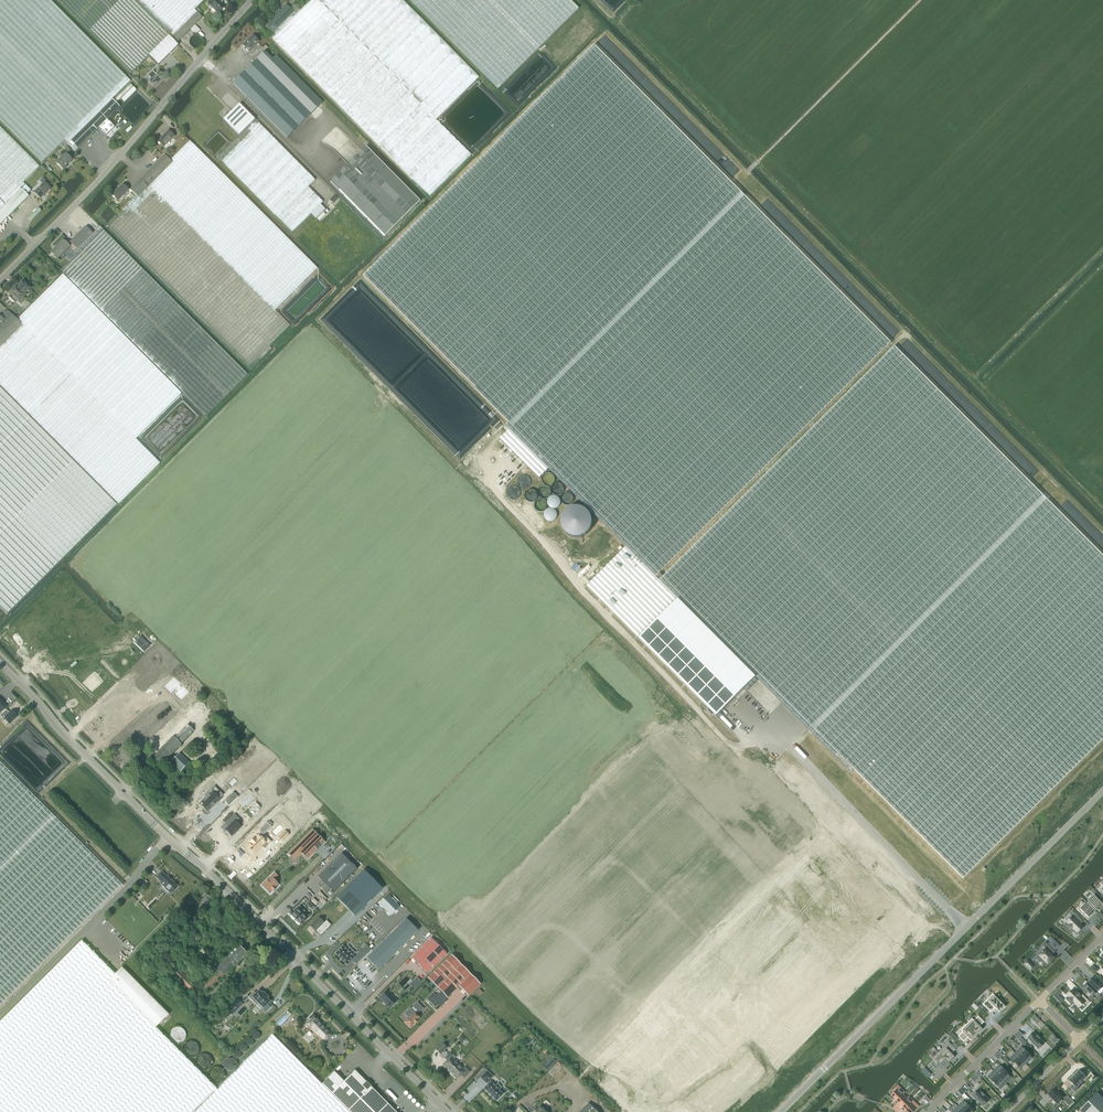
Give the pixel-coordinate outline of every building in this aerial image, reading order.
[(42,162),(64,140),(67,144),(70,141),(77,148),(79,147),(83,143),(106,119),(120,106),(112,99),(130,81),(127,78),(123,74),(49,0),(0,0),(0,120),(42,162)] [(80,22),(124,66),(131,73),(149,55),(169,36),(176,43),(177,42),(181,38),(143,0),(58,0),(80,22)] [(181,38),(190,29),(202,18),(200,16),(194,10),(196,8),(204,0),(143,0),(181,38)] [(219,2),(221,0),(210,0),(207,3),(218,14),(224,7),(219,2)] [(437,118),(477,77),(422,21),(401,0),(310,0),(299,11),(293,4),(289,8),(286,4),(265,24),(273,32),(275,34),(276,35),(273,38),(282,48),(322,88),(429,196),(471,155),(435,120),(437,118)] [(540,47),(578,9),(569,0),(409,0),(498,89),(540,47)] [(195,25),(190,29),(190,30),(193,32),(196,34),(199,30),(195,25)] [(197,35),(196,35),(194,36),(193,36),(192,36),(191,37),(190,38),(190,39),(189,41),(189,42),(189,43),(190,44),(190,46),(191,47),(192,47),(193,48),(194,48),(196,49),(197,48),(198,48),(199,47),(200,47),(201,46),(202,44),(202,43),(202,42),(202,41),(202,39),(201,38),(200,37),(199,36),(198,36),(197,35)] [(248,52),(253,47),(258,42),(252,35),(242,45),(248,52)] [(152,52),(149,55),(158,65),(178,45),(176,43),(169,36),(152,52)] [(594,44),(481,156),(777,453),(889,341),(594,44)] [(265,45),(260,50),(262,53),(264,51),(268,48),(265,45)] [(262,53),(256,60),(310,114),(322,102),(275,55),(272,59),(264,51),(262,53)] [(256,60),(232,83),(287,137),(310,114),(256,60)] [(150,84),(151,83),(154,86),(164,76),(158,70),(155,73),(152,71),(148,75),(150,78),(148,80),(149,82),(149,83),(150,84)] [(218,157),(277,217),(292,232),(311,214),(320,204),(323,202),(307,187),(315,180),(245,110),(239,104),(235,108),(223,120),(229,126),(239,136),(218,157)] [(114,127),(107,119),(106,119),(99,127),(106,135),(114,127)] [(28,196),(27,195),(31,190),(23,183),(39,166),(0,127),(0,224),(28,196)] [(174,136),(167,130),(157,141),(163,147),(174,136)] [(74,151),(77,148),(70,141),(67,144),(74,151)] [(150,184),(276,309),(317,267),(189,141),(173,157),(172,157),(171,156),(167,152),(164,155),(143,176),(151,183),(150,184)] [(330,182),(385,237),(420,202),(366,147),(330,182)] [(66,154),(63,157),(62,156),(58,160),(59,161),(57,163),(64,170),(67,167),(66,166),(72,160),(66,154)] [(654,575),(777,453),(481,156),(362,274),(508,421),(505,424),(510,429),(548,468),(626,547),(654,575)] [(274,310),(276,309),(150,184),(151,183),(143,176),(130,190),(132,192),(130,194),(133,197),(121,209),(124,211),(108,227),(251,369),(271,348),(269,346),(289,325),(274,310)] [(42,184),(34,192),(40,198),(50,188),(45,183),(46,181),(43,178),(40,181),(42,184)] [(128,190),(122,184),(112,195),(118,201),(128,190)] [(335,194),(329,200),(333,203),(338,198),(335,194)] [(320,204),(311,214),(316,219),(325,209),(320,204)] [(100,227),(92,234),(85,226),(70,242),(77,249),(73,253),(75,256),(74,257),(61,271),(123,333),(205,415),(246,374),(122,249),(100,227)] [(63,240),(50,252),(57,259),(69,246),(63,240)] [(118,504),(126,497),(159,463),(135,438),(137,436),(143,430),(180,393),(181,393),(63,275),(19,318),(17,320),(7,310),(1,317),(0,316),(0,386),(118,504)] [(29,289),(22,282),(17,287),(16,286),(9,292),(11,294),(8,296),(14,302),(17,300),(18,301),(20,303),(25,299),(23,297),(25,295),(24,294),(29,289)] [(782,459),(1082,760),(1102,739),(1102,556),(895,346),(782,459)] [(0,388),(0,607),(7,614),(117,505),(0,388)] [(500,438),(539,477),(548,468),(510,429),(500,438)] [(660,580),(756,677),(851,772),(854,769),(963,879),(1082,760),(782,459),(660,580)] [(561,520),(561,522),(561,525),(562,527),(563,530),(564,531),(565,532),(566,534),(569,536),(571,537),(574,537),(576,538),(579,537),(582,537),(584,536),(586,534),(588,532),(590,530),(591,527),(592,525),(592,522),(592,520),(591,517),(590,515),(590,514),(588,512),(586,510),(584,509),(582,508),(579,507),(576,507),(574,507),(571,508),(569,509),(566,510),(565,512),(563,514),(562,517),(561,520)] [(638,637),(677,598),(660,580),(654,575),(626,547),(587,585),(638,637)] [(755,676),(677,598),(638,637),(716,715),(755,676)] [(141,636),(139,639),(148,648),(150,645),(141,636)] [(174,674),(164,684),(171,691),(177,685),(180,688),(177,691),(182,697),(189,690),(184,684),(182,686),(179,683),(181,681),(174,674)] [(6,710),(0,716),(3,719),(4,718),(9,724),(17,716),(12,710),(9,713),(6,710)] [(172,738),(152,759),(153,760),(160,766),(167,758),(181,745),(180,744),(193,731),(191,729),(187,725),(175,737),(174,738),(173,738),(172,738)] [(122,885),(0,762),(0,1006),(122,885)] [(207,797),(200,804),(201,805),(206,810),(207,811),(221,797),(213,789),(206,796),(207,797)] [(234,792),(224,801),(229,806),(238,797),(234,792)] [(229,826),(225,830),(232,836),(241,827),(237,823),(240,820),(234,814),(225,823),(229,826)] [(252,852),(253,853),(260,846),(265,850),(269,845),(261,838),(269,830),(264,825),(254,836),(257,838),(255,840),(254,839),(250,843),(251,844),(248,848),(251,851),(250,851),(251,852),(252,852)] [(313,830),(288,854),(290,856),(294,860),(301,853),(307,859),(324,842),(313,830)] [(285,831),(279,838),(282,841),(288,835),(285,831)] [(321,880),(318,884),(326,893),(330,889),(333,892),(357,869),(341,854),(318,877),(321,880)] [(364,870),(336,898),(355,917),(382,889),(364,870)] [(165,889),(168,891),(169,891),(171,893),(177,887),(167,877),(162,872),(157,877),(162,882),(161,883),(166,888),(165,889)] [(267,879),(261,885),(269,893),(272,891),(272,892),(276,888),(275,888),(278,885),(274,880),(278,876),(275,873),(270,877),(271,878),(268,880),(267,879)] [(200,902),(197,905),(200,908),(203,905),(210,898),(206,894),(203,896),(202,895),(199,898),(200,899),(199,901),(200,902)] [(388,895),(379,904),(391,915),(400,907),(388,895)] [(1094,895),(1087,902),(1095,910),(1102,903),(1094,895)] [(1087,902),(1080,909),(1088,918),(1095,910),(1087,902)] [(296,909),(291,914),(301,925),(307,919),(310,916),(300,906),(297,909),(296,909)] [(1073,910),(1069,914),(1073,917),(1074,919),(1078,915),(1073,910)] [(1068,924),(1066,925),(1072,931),(1073,929),(1077,933),(1082,927),(1080,925),(1084,921),(1078,915),(1074,919),(1073,917),(1067,923),(1068,924)] [(318,917),(309,926),(310,926),(312,928),(313,930),(313,929),(315,931),(315,932),(316,931),(320,936),(331,925),(326,920),(324,923),(319,917),(318,917)] [(406,919),(366,958),(379,970),(418,931),(406,919)] [(431,938),(411,958),(427,973),(447,954),(431,938)] [(82,940),(76,947),(109,980),(115,974),(82,940)] [(1051,955),(1055,951),(1046,942),(1042,947),(1045,950),(1043,952),(1042,952),(1042,953),(1039,956),(1042,958),(1038,962),(1042,966),(1046,962),(1047,964),(1054,958),(1051,955)] [(343,946),(335,953),(347,965),(351,960),(356,965),(371,949),(367,945),(357,955),(348,945),(345,948),(343,946)] [(230,955),(216,969),(217,970),(201,986),(208,992),(223,976),(224,977),(247,954),(238,946),(230,954),(230,955)] [(156,1027),(109,980),(76,947),(0,1022),(0,1111),(192,1111),(216,1088),(156,1027)] [(468,996),(480,984),(451,955),(428,978),(429,980),(437,988),(426,1000),(435,1009),(439,1005),(441,1007),(446,1001),(445,1000),(459,987),(468,996)] [(1031,971),(1035,967),(1028,960),(1024,964),(1031,971)] [(115,974),(109,980),(156,1027),(169,1014),(122,968),(118,972),(117,972),(116,973),(115,974)] [(178,970),(173,975),(191,992),(196,988),(178,970)] [(415,981),(410,985),(414,988),(418,984),(421,981),(417,978),(415,981)] [(1088,983),(1097,992),(1102,986),(1102,984),(1098,978),(1095,981),(1093,978),(1088,983)] [(1086,990),(1083,992),(1089,998),(1091,995),(1093,997),(1097,992),(1088,983),(1084,988),(1086,990)] [(1060,988),(1053,995),(1061,1003),(1062,1002),(1064,1000),(1059,995),(1063,991),(1060,988)] [(1068,997),(1066,999),(1072,1004),(1074,1002),(1074,1003),(1082,1011),(1087,1006),(1090,1002),(1081,993),(1079,996),(1076,993),(1073,990),(1070,994),(1068,995),(1068,996),(1068,997)] [(254,992),(249,997),(256,1004),(266,995),(263,992),(262,994),(259,991),(256,993),(254,992)] [(387,991),(380,998),(390,1008),(397,1001),(387,991)] [(985,1006),(981,1010),(985,1015),(989,1011),(991,1012),(995,1008),(1000,1012),(1005,1007),(993,994),(983,1004),(985,1006)] [(256,1005),(254,1007),(258,1012),(261,1009),(261,1010),(263,1009),(266,1012),(271,1006),(268,1003),(270,1002),(267,999),(268,997),(266,995),(256,1004),(256,1005)] [(225,1009),(232,1015),(243,1004),(236,998),(225,1009)] [(408,1018),(404,1022),(410,1028),(414,1025),(419,1020),(420,1018),(416,1014),(423,1008),(417,1002),(410,1009),(404,1014),(408,1018)] [(310,1028),(310,1027),(311,1028),(316,1032),(316,1033),(318,1035),(319,1035),(325,1041),(331,1035),(325,1029),(325,1028),(322,1025),(318,1021),(312,1016),(306,1022),(307,1023),(306,1023),(305,1023),(305,1024),(305,1025),(305,1026),(306,1028),(307,1028),(308,1028),(309,1028),(310,1028)] [(972,1019),(966,1024),(977,1035),(983,1029),(980,1026),(984,1022),(978,1016),(974,1021),(972,1019)] [(962,1032),(958,1037),(964,1042),(968,1038),(971,1041),(977,1035),(966,1024),(961,1030),(962,1032)] [(1045,1043),(1034,1032),(1028,1038),(1039,1049),(1045,1043)] [(322,1084),(273,1035),(196,1111),(349,1111),(322,1084)] [(939,1052),(949,1063),(955,1057),(952,1054),(956,1050),(949,1042),(939,1052)] [(435,1049),(436,1050),(440,1055),(447,1048),(442,1043),(435,1049)] [(1021,1047),(1016,1053),(1026,1063),(1032,1058),(1021,1047)] [(443,1065),(450,1072),(458,1064),(453,1059),(455,1057),(450,1052),(444,1058),(447,1061),(443,1065)] [(949,1063),(939,1052),(933,1058),(935,1060),(930,1064),(936,1070),(940,1065),(943,1068),(949,1063)] [(1026,1063),(1016,1053),(1010,1058),(1021,1069),(1026,1063)] [(458,1064),(450,1072),(456,1079),(461,1075),(464,1078),(470,1072),(465,1067),(463,1069),(458,1064)] [(999,1065),(994,1071),(1004,1082),(1010,1076),(999,1065)] [(485,1069),(474,1079),(476,1081),(480,1077),(487,1071),(485,1069)] [(355,1070),(344,1081),(334,1072),(322,1084),(349,1111),(396,1111),(371,1086),(370,1085),(369,1086),(366,1083),(367,1082),(366,1081),(366,1082),(355,1070)] [(486,1082),(488,1084),(484,1088),(496,1101),(503,1094),(498,1089),(501,1087),(498,1083),(495,1086),(491,1081),(490,1082),(488,1080),(493,1076),(487,1071),(480,1077),(486,1083),(486,1082)] [(998,1087),(1004,1082),(994,1071),(988,1077),(998,1087)] [(1069,1081),(1073,1085),(1070,1087),(1076,1093),(1079,1090),(1076,1088),(1086,1078),(1079,1071),(1069,1081)] [(892,1091),(890,1093),(892,1095),(890,1097),(895,1102),(905,1092),(900,1087),(894,1093),(892,1091)] [(1057,1104),(1064,1097),(1054,1088),(1048,1095),(1057,1104)] [(983,1106),(989,1100),(978,1089),(973,1095),(983,1106)] [(897,1105),(894,1108),(895,1109),(896,1110),(909,1097),(907,1099),(906,1098),(903,1094),(905,1092),(895,1102),(897,1105)] [(1096,1094),(1087,1103),(1091,1108),(1101,1098),(1096,1094)] [(896,1110),(898,1111),(902,1109),(903,1110),(904,1111),(914,1102),(913,1101),(909,1097),(896,1110)] [(1091,1108),(1096,1111),(1102,1105),(1102,1101),(1101,1098),(1091,1108)] [(958,1107),(963,1111),(974,1111),(963,1101),(958,1107)] [(904,1111),(905,1111),(913,1111),(919,1107),(914,1102),(904,1111)] [(579,1111),(596,1111),(588,1103),(579,1111)] [(1080,1110),(1081,1111),(1087,1111),(1091,1108),(1087,1103),(1080,1110)]
